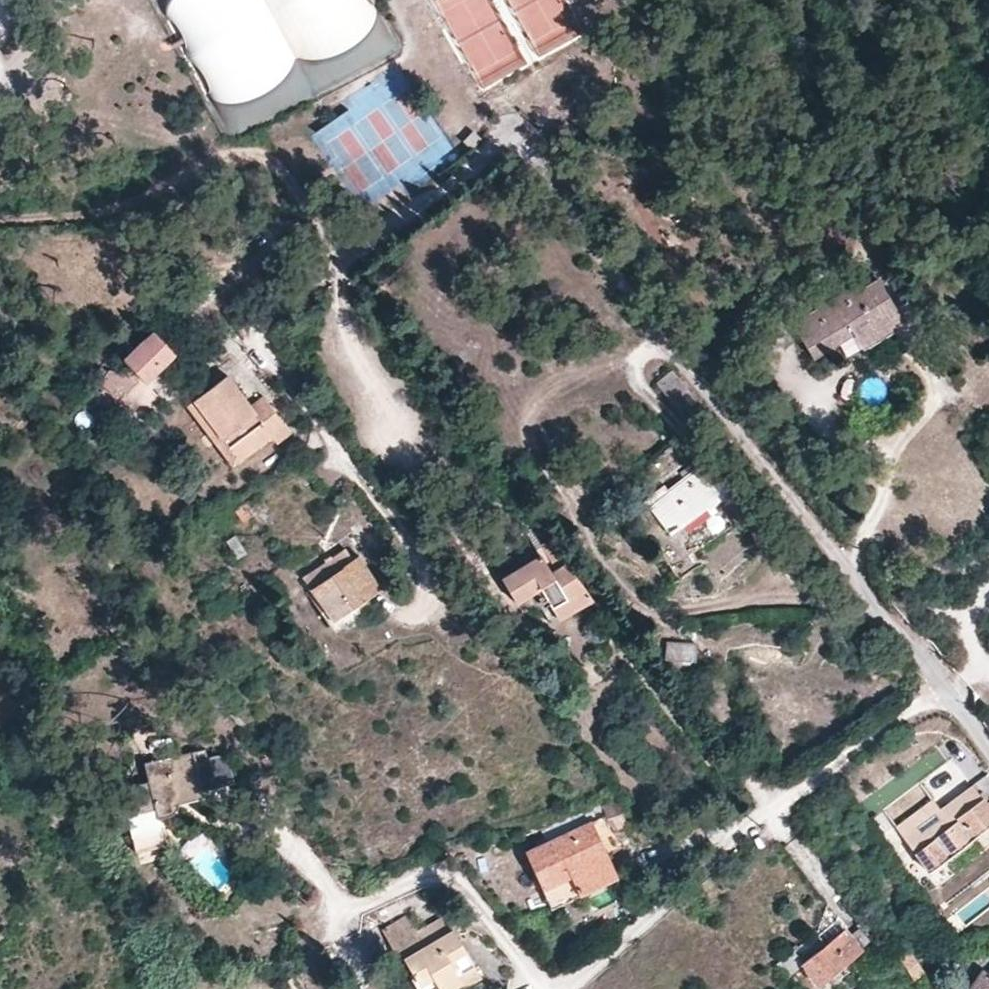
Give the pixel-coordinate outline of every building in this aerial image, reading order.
[(400,51),(373,0),(158,0),(231,140),(313,97),(400,51)] [(473,132),(465,141),(471,147),(480,139),(473,132)] [(812,355),(835,343),(830,335),(850,323),(863,346),(886,333),(881,325),(901,314),(881,279),(860,291),(857,286),(794,322),(812,355)] [(905,322),(901,314),(881,325),(886,333),(905,322)] [(843,359),(863,346),(850,323),(830,335),(835,343),(843,359)] [(175,348),(159,333),(146,346),(161,361),(175,348)] [(104,367),(95,376),(125,397),(121,400),(137,417),(161,394),(145,377),(161,361),(146,346),(122,370),(118,371),(112,368),(109,372),(104,367)] [(673,370),(657,382),(681,412),(685,409),(695,421),(707,411),(673,370)] [(292,431),(265,397),(252,407),(228,376),(189,405),(203,424),(211,418),(242,459),(274,436),(277,441),(292,431)] [(234,465),(242,459),(211,418),(203,424),(234,465)] [(699,466),(685,477),(690,485),(698,495),(701,500),(706,505),(712,508),(729,487),(699,466)] [(685,477),(651,504),(672,532),(706,505),(701,500),(698,495),(690,485),(685,477)] [(865,486),(858,492),(863,499),(871,493),(865,486)] [(572,575),(545,540),(532,550),(537,557),(502,586),(519,608),(539,593),(553,612),(583,588),(572,575)] [(347,548),(306,575),(335,620),(382,588),(360,554),(354,559),(347,548)] [(590,599),(583,588),(553,612),(539,593),(519,608),(542,613),(553,627),(590,599)] [(698,643),(669,641),(667,659),(697,660),(698,643)] [(180,808),(181,803),(177,794),(186,793),(188,801),(206,797),(204,789),(235,782),(227,751),(209,756),(206,748),(146,761),(149,779),(144,780),(140,781),(137,782),(134,782),(132,784),(130,787),(128,791),(128,794),(133,814),(129,813),(136,850),(166,844),(160,819),(163,819),(167,819),(172,817),(175,815),(178,812),(180,808)] [(930,870),(988,824),(988,806),(971,784),(940,809),(932,799),(896,826),(930,870)] [(181,803),(188,801),(186,793),(177,794),(181,803)] [(528,849),(547,891),(574,879),(581,894),(620,877),(610,854),(625,844),(613,827),(606,815),(595,822),(594,820),(528,849)] [(553,906),(581,894),(574,879),(547,891),(553,906)] [(885,936),(868,914),(857,924),(860,927),(870,940),(874,945),(885,936)] [(421,988),(436,988),(440,986),(442,988),(461,988),(483,976),(446,915),(415,934),(420,940),(403,951),(419,977),(415,979),(421,988)] [(826,943),(845,928),(838,919),(819,934),(826,943)] [(870,940),(860,927),(850,934),(845,928),(826,943),(804,961),(794,949),(778,962),(789,976),(802,965),(820,986),(862,951),(860,947),(870,940)] [(908,946),(898,954),(914,976),(924,968),(908,946)] [(969,988),(988,988),(988,971),(983,967),(969,988)]
